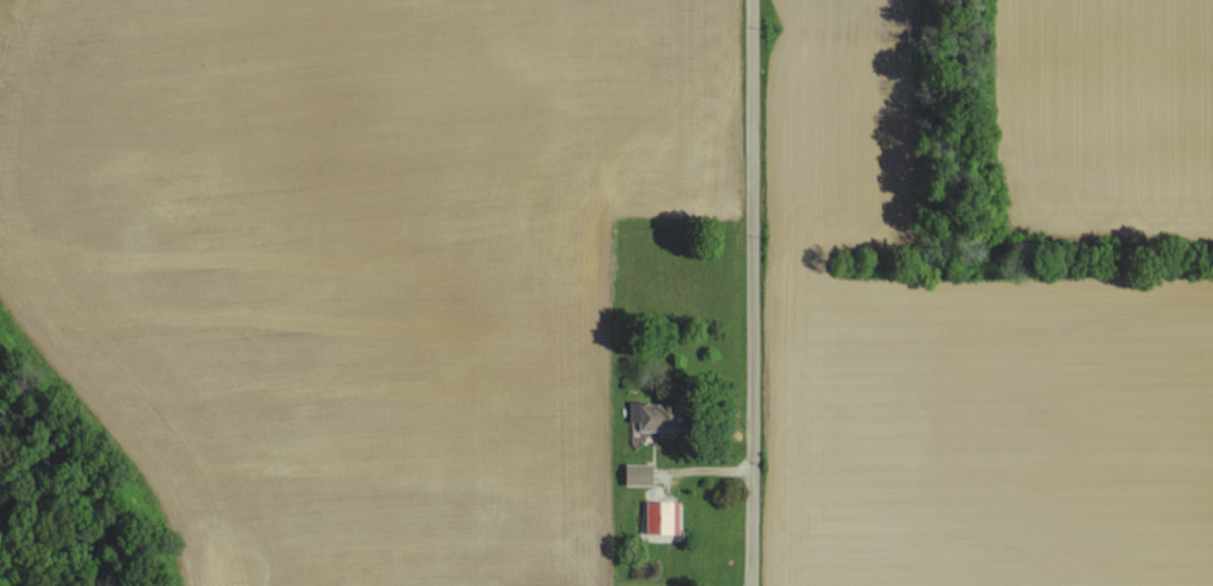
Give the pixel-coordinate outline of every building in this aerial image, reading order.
[(690,429),(691,403),(641,401),(640,427),(690,429)] [(626,483),(654,484),(654,464),(626,464),(626,483)] [(649,499),(648,531),(681,532),(681,500),(649,499)]
